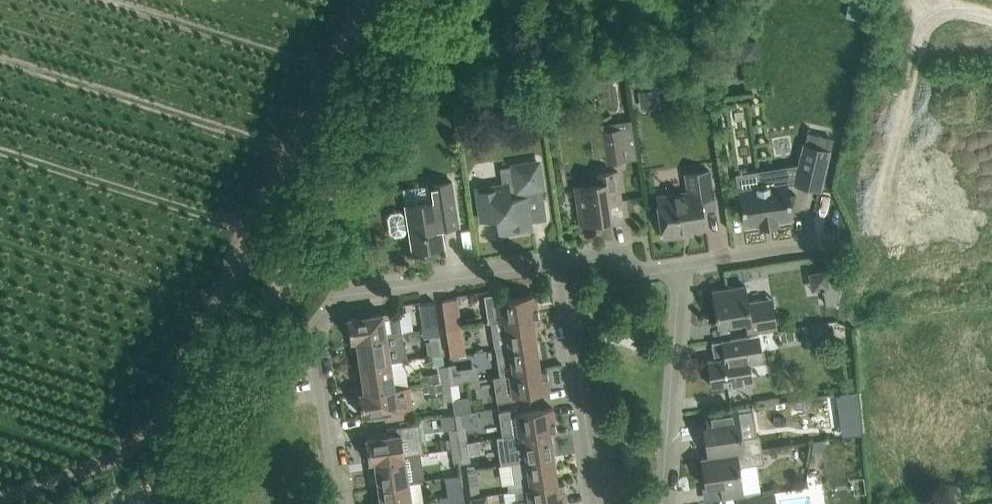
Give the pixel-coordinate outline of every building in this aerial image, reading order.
[(729,64),(760,59),(756,39),(726,44),(729,64)] [(658,88),(638,91),(640,108),(661,105),(658,88)] [(602,131),(590,133),(593,155),(606,154),(607,162),(627,159),(622,128),(602,131)] [(830,149),(832,138),(808,132),(805,143),(830,149)] [(740,188),(741,204),(745,225),(759,223),(760,226),(778,223),(777,220),(792,218),(787,184),(795,182),(795,183),(820,189),(826,163),(830,149),(805,143),(802,143),(797,165),(758,171),(759,185),(740,188)] [(478,189),(480,201),(483,221),(496,219),(498,233),(530,228),(526,202),(544,199),(541,179),(538,162),(500,168),(503,186),(478,189)] [(657,202),(660,218),(663,238),(683,235),(683,231),(706,227),(702,204),(713,202),(714,208),(715,207),(712,188),(709,170),(687,173),(690,197),(657,202)] [(575,186),(578,205),(581,224),(611,220),(608,204),(621,202),(618,182),(616,171),(594,174),(596,183),(575,186)] [(459,226),(456,206),(452,181),(429,185),(431,201),(425,202),(406,205),(407,217),(404,217),(404,215),(400,212),(392,213),(389,217),(391,232),(395,235),(403,233),(406,229),(406,227),(409,227),(412,250),(444,245),(441,228),(458,226),(459,226)] [(836,304),(839,284),(842,268),(825,271),(808,272),(811,290),(822,289),(825,305),(836,304)] [(766,330),(777,328),(772,297),(748,301),(745,285),(712,291),(718,324),(745,320),(747,333),(766,330)] [(498,293),(484,295),(488,322),(492,322),(532,316),(539,315),(536,294),(499,299),(498,293)] [(461,327),(457,298),(442,300),(446,329),(461,327)] [(423,329),(438,327),(435,301),(419,303),(423,329)] [(357,339),(402,332),(399,311),(347,318),(351,340),(357,339)] [(536,343),(532,316),(492,322),(496,349),(536,343)] [(829,322),(811,324),(813,343),(832,340),(829,322)] [(428,336),(440,334),(438,327),(423,329),(424,337),(428,336)] [(465,355),(463,339),(461,327),(446,329),(450,356),(465,355)] [(404,343),(402,333),(402,332),(357,339),(358,348),(361,366),(390,362),(405,359),(408,359),(407,358),(405,343),(404,343)] [(748,361),(763,359),(759,335),(750,337),(730,340),(722,341),(725,358),(708,360),(712,386),(727,384),(728,388),(748,385),(752,384),(748,361)] [(496,349),(500,376),(540,370),(536,343),(496,349)] [(409,386),(409,383),(405,359),(390,362),(361,366),(364,393),(409,386)] [(448,365),(450,380),(451,384),(458,383),(467,381),(465,369),(456,370),(455,364),(448,365)] [(440,366),(441,372),(420,375),(421,385),(442,382),(442,381),(450,380),(448,365),(440,366)] [(530,393),(550,390),(547,369),(540,370),(500,376),(493,377),(497,403),(513,400),(513,396),(530,393)] [(442,381),(442,382),(445,400),(453,399),(453,398),(451,384),(450,380),(442,381)] [(460,397),(460,394),(458,383),(451,384),(453,398),(460,397)] [(413,409),(410,390),(409,386),(364,393),(359,393),(362,415),(384,412),(385,420),(405,417),(404,410),(413,409)] [(463,412),(470,411),(468,396),(460,397),(453,398),(453,399),(455,413),(463,412)] [(502,436),(549,430),(556,429),(553,407),(520,412),(519,408),(498,411),(502,436)] [(756,435),(741,438),(737,408),(726,410),(706,413),(708,427),(704,427),(706,443),(708,456),(702,457),(702,458),(762,449),(760,435),(756,435)] [(459,443),(467,442),(465,426),(463,412),(455,413),(457,428),(459,443)] [(375,460),(404,456),(420,453),(418,445),(411,432),(409,425),(387,428),(388,436),(366,439),(369,461),(375,460)] [(460,447),(459,443),(457,428),(449,429),(452,448),(460,447)] [(501,464),(553,456),(549,430),(502,436),(497,437),(501,464)] [(823,450),(822,440),(813,441),(811,452),(823,450)] [(459,443),(460,447),(462,462),(470,461),(467,442),(459,443)] [(454,463),(462,462),(460,447),(452,448),(454,463)] [(742,466),(764,463),(762,449),(702,458),(704,471),(706,487),(710,487),(721,485),(723,498),(743,495),(754,494),(753,486),(742,487),(739,470),(742,466)] [(404,456),(375,460),(376,469),(379,487),(421,480),(424,480),(420,453),(404,456)] [(515,490),(558,483),(553,456),(512,463),(515,482),(508,483),(509,491),(515,490)] [(471,496),(480,495),(476,468),(467,469),(471,496)] [(411,498),(423,496),(421,480),(379,487),(381,503),(412,503),(411,498)] [(515,490),(516,496),(518,503),(564,503),(567,503),(564,482),(558,483),(515,490)] [(448,496),(449,503),(465,501),(464,493),(448,496)] [(775,503),(774,493),(745,497),(736,499),(737,503),(775,503)] [(472,503),(488,503),(486,495),(480,496),(480,495),(471,496),(472,503)]
